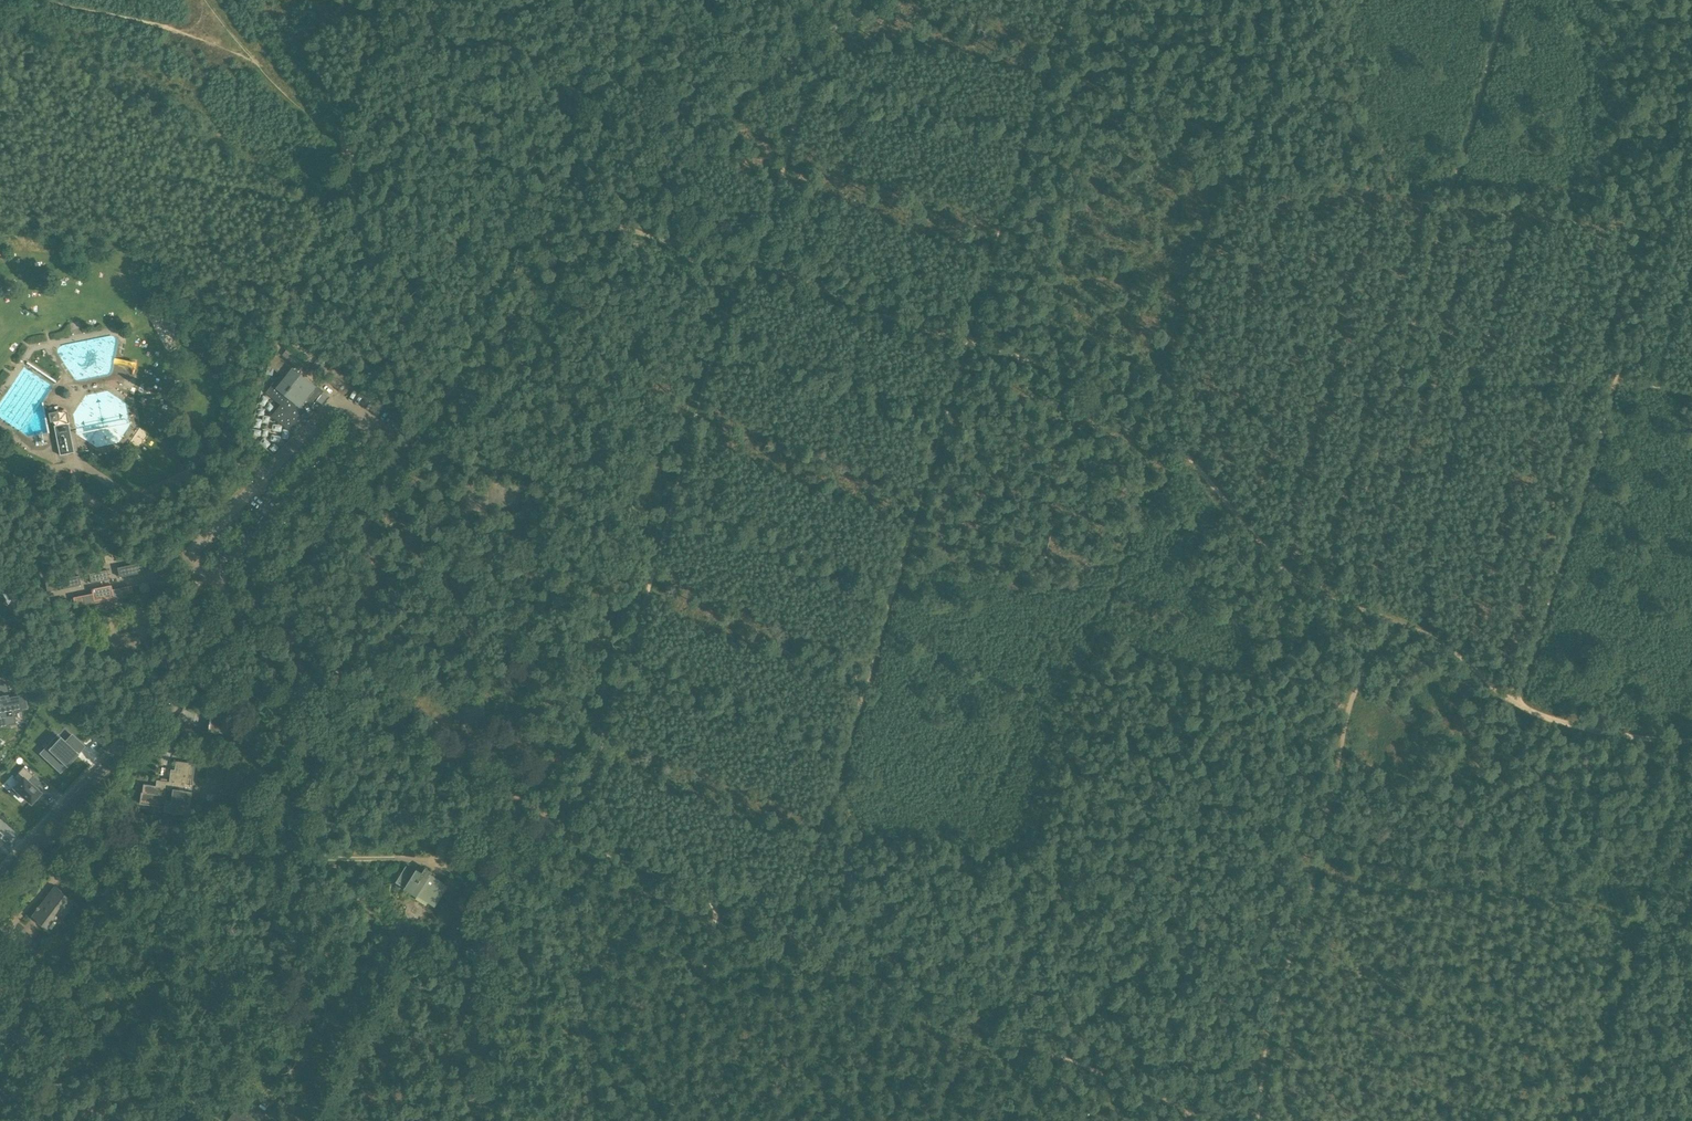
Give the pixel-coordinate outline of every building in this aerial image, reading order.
[(327,359),(322,355),(319,360),(323,363),(327,359)] [(322,391),(293,367),(283,379),(280,376),(267,392),(282,404),(273,415),(290,428),(308,405),(310,406),(322,391)] [(57,412),(57,410),(48,412),(49,420),(52,420),(52,421),(54,422),(55,425),(53,425),(59,455),(74,452),(69,423),(67,410),(57,412)] [(133,441),(142,445),(147,432),(139,429),(133,441)] [(120,577),(152,570),(150,561),(118,567),(120,577)] [(91,582),(110,579),(108,569),(89,573),(91,582)] [(48,591),(81,585),(79,575),(46,582),(48,591)] [(157,589),(171,586),(169,578),(156,580),(157,589)] [(141,593),(150,591),(148,582),(139,584),(141,593)] [(94,600),(113,596),(111,585),(92,588),(94,600)] [(123,596),(133,594),(131,585),(122,587),(123,596)] [(18,593),(10,589),(3,603),(12,607),(18,593)] [(41,604),(39,593),(33,594),(37,614),(50,611),(48,602),(41,604)] [(75,606),(83,604),(85,604),(83,595),(73,597),(75,606)] [(58,610),(67,608),(66,599),(57,601),(58,610)] [(0,684),(0,705),(27,700),(25,693),(22,693),(22,692),(14,694),(10,695),(7,683),(0,684)] [(0,705),(0,726),(16,723),(14,711),(25,709),(25,708),(28,707),(27,700),(0,705)] [(229,715),(211,712),(208,731),(226,734),(229,715)] [(35,737),(47,720),(40,715),(28,732),(35,737)] [(48,745),(41,753),(60,771),(77,753),(75,752),(82,744),(72,735),(65,742),(60,737),(50,747),(48,745)] [(142,792),(141,792),(140,803),(165,806),(164,810),(190,814),(193,790),(192,790),(195,764),(176,761),(173,782),(156,779),(155,785),(143,784),(142,792)] [(19,781),(13,787),(31,802),(34,798),(36,800),(42,793),(35,787),(28,781),(33,775),(23,766),(14,776),(19,781)] [(475,862),(489,855),(483,844),(469,851),(475,862)] [(414,872),(406,866),(396,881),(405,887),(404,888),(416,895),(419,891),(430,898),(441,882),(429,875),(431,872),(425,868),(421,874),(416,870),(414,872)] [(85,895),(89,885),(79,881),(75,891),(85,895)] [(51,934),(60,922),(59,921),(74,901),(54,886),(30,918),(51,934)] [(198,1099),(202,1094),(196,1089),(192,1094),(198,1099)] [(278,1104),(285,1108),(288,1102),(282,1098),(278,1104)] [(291,1117),(274,1105),(268,1114),(278,1120),(289,1120),(291,1117)]
